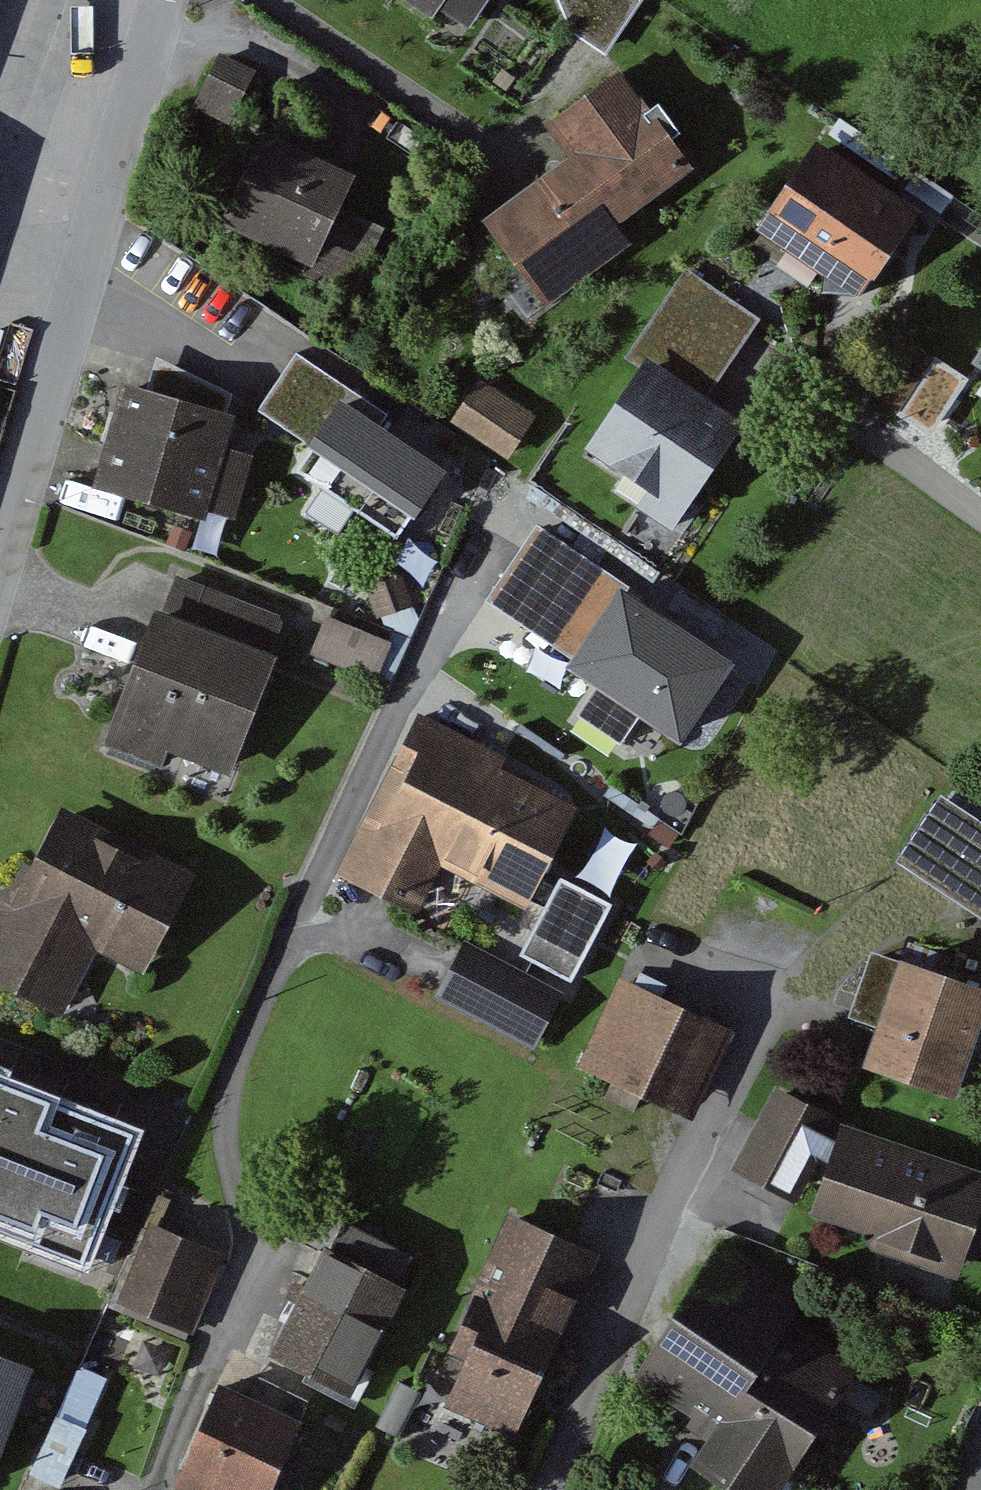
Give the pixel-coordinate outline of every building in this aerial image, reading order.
[(468,38),(496,0),(419,0),(468,38)] [(711,173),(623,71),(564,123),(581,143),(496,217),(566,297),(711,173)] [(362,178),(268,133),(227,220),(372,288),(400,230),(348,206),(362,178)] [(934,217),(832,144),(775,223),(877,296),(934,217)] [(767,324),(688,270),(630,356),(641,364),(584,448),(649,492),(640,506),(674,529),(746,425),(713,403),(767,324)] [(395,414),(304,349),(260,409),(414,519),(448,471),(386,426),(395,414)] [(543,411),(485,373),(454,421),(512,459),(543,411)] [(237,417),(125,383),(93,487),(203,521),(207,508),(241,519),(260,457),(228,448),(237,417)] [(734,654),(539,521),(490,592),(574,650),(569,658),(603,682),(584,710),(629,741),(648,714),(678,734),(734,654)] [(297,619),(182,571),(111,744),(225,792),(297,619)] [(331,590),(317,634),(380,655),(395,611),(331,590)] [(588,803),(429,723),(350,877),(430,917),(452,873),(532,914),(588,803)] [(952,799),(911,856),(980,906),(980,820),(952,799)] [(67,809),(0,929),(0,975),(66,1012),(90,969),(135,994),(198,882),(67,809)] [(570,989),(479,940),(448,998),(539,1046),(570,989)] [(901,968),(867,1060),(967,1096),(980,1059),(980,998),(901,968)] [(708,1116),(743,1039),(638,991),(602,1068),(708,1116)] [(0,1093),(0,1232),(85,1268),(135,1150),(0,1093)] [(792,1094),(751,1180),(949,1274),(980,1207),(980,1184),(792,1094)] [(231,1251),(157,1219),(124,1294),(199,1327),(231,1251)] [(522,1439),(614,1267),(523,1219),(464,1330),(479,1337),(446,1398),(522,1439)] [(745,1245),(641,1385),(733,1453),(716,1476),(735,1489),(788,1489),(875,1372),(795,1313),(809,1293),(745,1245)] [(407,1302),(331,1255),(268,1358),(344,1405),(407,1302)] [(0,1350),(0,1445),(31,1362),(0,1350)] [(223,1393),(181,1487),(187,1489),(274,1489),(301,1427),(223,1393)]
